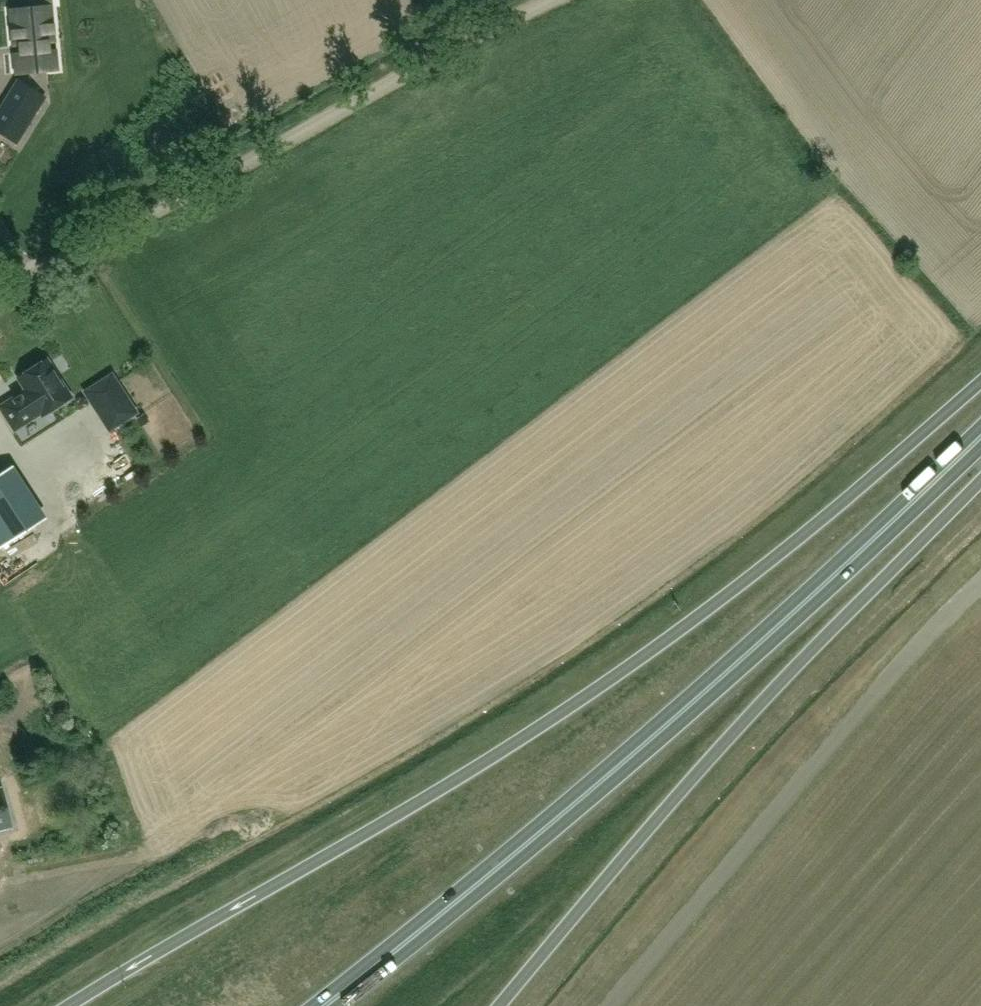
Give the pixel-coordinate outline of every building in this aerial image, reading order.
[(56,38),(53,17),(49,17),(49,15),(42,15),(43,18),(35,19),(34,8),(22,10),(13,10),(16,46),(23,46),(23,53),(17,53),(19,73),(54,70),(53,50),(46,51),(45,43),(52,43),(51,39),(56,38)] [(0,111),(0,132),(17,142),(44,98),(32,91),(18,82),(5,104),(0,111)] [(22,394),(3,405),(1,407),(6,416),(15,429),(41,412),(43,415),(71,397),(47,360),(19,378),(27,391),(22,394)] [(111,376),(86,392),(110,429),(135,413),(111,376)] [(36,523),(4,473),(0,475),(0,541),(3,545),(36,523)] [(10,825),(0,790),(0,827),(10,825)]
